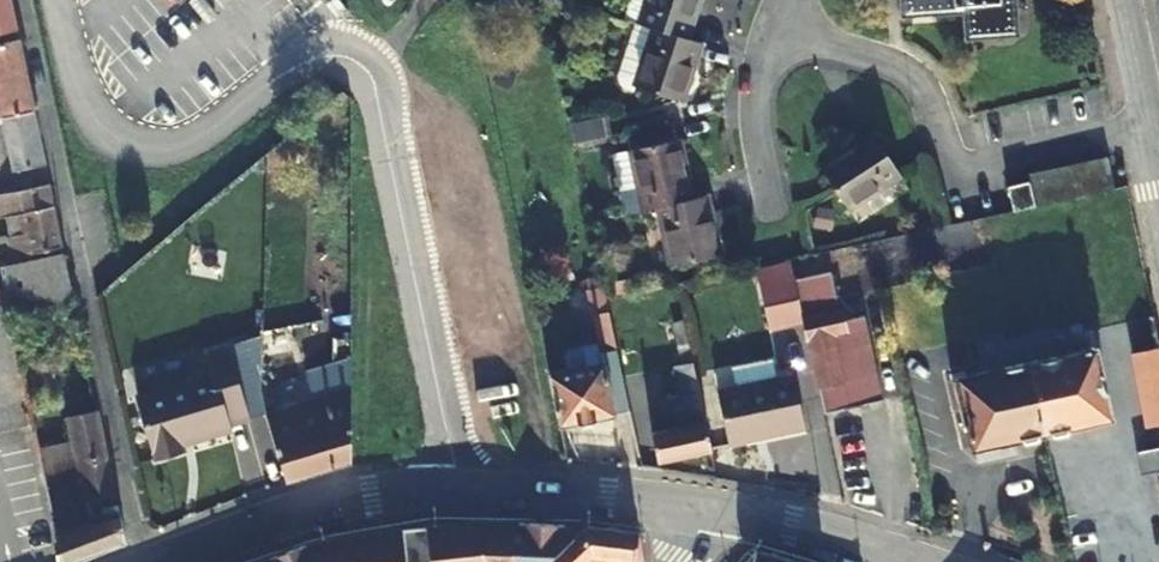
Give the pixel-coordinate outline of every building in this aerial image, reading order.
[(13,28),(7,0),(0,0),(0,31),(13,28)] [(644,28),(653,0),(636,0),(628,23),(640,26),(644,28)] [(690,43),(704,0),(653,0),(644,28),(690,43)] [(905,19),(967,12),(970,40),(1027,34),(1023,0),(903,0),(905,19)] [(644,28),(640,26),(620,90),(637,96),(640,89),(686,104),(705,48),(690,43),(644,28)] [(13,28),(0,31),(0,47),(17,44),(13,28)] [(17,44),(0,47),(0,117),(31,110),(17,44)] [(0,117),(0,194),(15,191),(47,185),(31,110),(0,117)] [(570,126),(574,147),(608,139),(604,118),(570,126)] [(825,168),(851,211),(901,179),(874,136),(825,168)] [(667,207),(695,201),(682,143),(635,152),(647,211),(667,207)] [(1103,192),(1118,189),(1111,157),(1097,161),(1080,164),(1065,167),(1048,171),(1055,203),(1071,199),(1087,195),(1103,192)] [(1055,203),(1048,171),(1032,175),(1039,206),(1055,203)] [(1017,211),(1035,207),(1029,181),(1012,186),(1017,211)] [(20,215),(20,217),(53,210),(47,185),(15,191),(20,215)] [(20,215),(15,191),(0,194),(0,218),(20,215)] [(695,201),(667,207),(679,267),(721,259),(709,198),(695,201)] [(61,249),(53,210),(20,217),(24,235),(0,239),(0,252),(7,251),(12,260),(61,249)] [(24,235),(20,217),(20,215),(0,218),(0,239),(24,235)] [(62,256),(1,268),(0,268),(0,281),(9,319),(12,318),(73,304),(62,256)] [(771,334),(807,327),(802,301),(801,300),(797,280),(761,287),(771,334)] [(838,293),(801,300),(802,301),(807,327),(822,399),(826,416),(884,405),(870,337),(851,341),(849,331),(846,332),(838,293)] [(1158,335),(1151,304),(1126,310),(1134,341),(1158,335)] [(609,313),(594,316),(603,363),(549,374),(561,428),(629,413),(621,371),(609,313)] [(1029,363),(1046,434),(1052,432),(1053,437),(1060,440),(1071,437),(1072,434),(1071,428),(1089,424),(1088,422),(1111,417),(1092,329),(1056,337),(1060,357),(1030,363),(1029,363)] [(1158,335),(1134,341),(1148,415),(1158,413),(1158,342),(1158,335)] [(350,462),(350,342),(332,343),(332,397),(265,416),(288,483),(350,462)] [(208,379),(134,406),(155,464),(183,454),(181,448),(229,431),(227,427),(247,421),(221,349),(200,356),(208,379)] [(1046,434),(1029,363),(953,380),(963,422),(963,424),(965,428),(971,427),(973,434),(970,435),(971,440),(975,440),(976,448),(1002,441),(1003,444),(1022,439),(1024,446),(1028,447),(1038,444),(1041,441),(1040,435),(1046,434)] [(705,424),(693,365),(674,369),(681,400),(686,428),(705,424)] [(644,367),(625,371),(633,408),(653,403),(644,367)] [(796,379),(719,395),(729,446),(806,431),(796,379)] [(686,428),(681,400),(672,402),(675,418),(669,420),(673,431),(686,428)] [(127,543),(120,512),(118,512),(96,409),(66,415),(76,461),(43,472),(63,561),(77,561),(127,543)] [(705,424),(686,428),(673,431),(651,436),(657,463),(711,452),(705,424)] [(1158,471),(1158,436),(1136,441),(1143,474),(1158,471)] [(489,520),(480,521),(428,526),(401,528),(389,529),(374,541),(371,537),(362,546),(344,561),(444,561),(489,520)] [(444,561),(552,561),(584,532),(584,528),(584,525),(517,521),(494,520),(489,520),(444,561)] [(584,525),(584,528),(584,532),(582,550),(592,556),(630,561),(636,561),(642,534),(590,525),(584,525)] [(389,529),(381,530),(322,540),(302,548),(305,555),(311,561),(344,561),(362,546),(371,537),(374,541),(389,529)] [(588,561),(592,556),(582,550),(584,532),(552,561),(587,561),(588,561)] [(305,555),(302,548),(264,561),(311,561),(305,555)] [(759,551),(755,561),(793,561),(759,551)]
